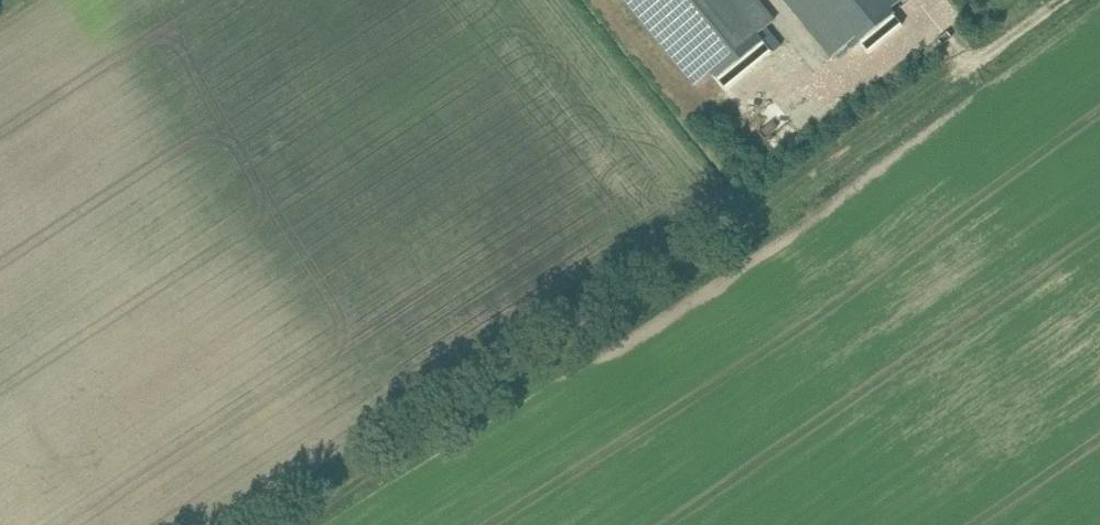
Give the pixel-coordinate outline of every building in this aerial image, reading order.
[(693,85),(710,71),(725,90),(780,45),(765,26),(774,19),(759,0),(623,0),(693,85)] [(833,57),(849,43),(853,48),(860,42),(869,54),(903,26),(889,10),(902,0),(786,0),(833,57)]
